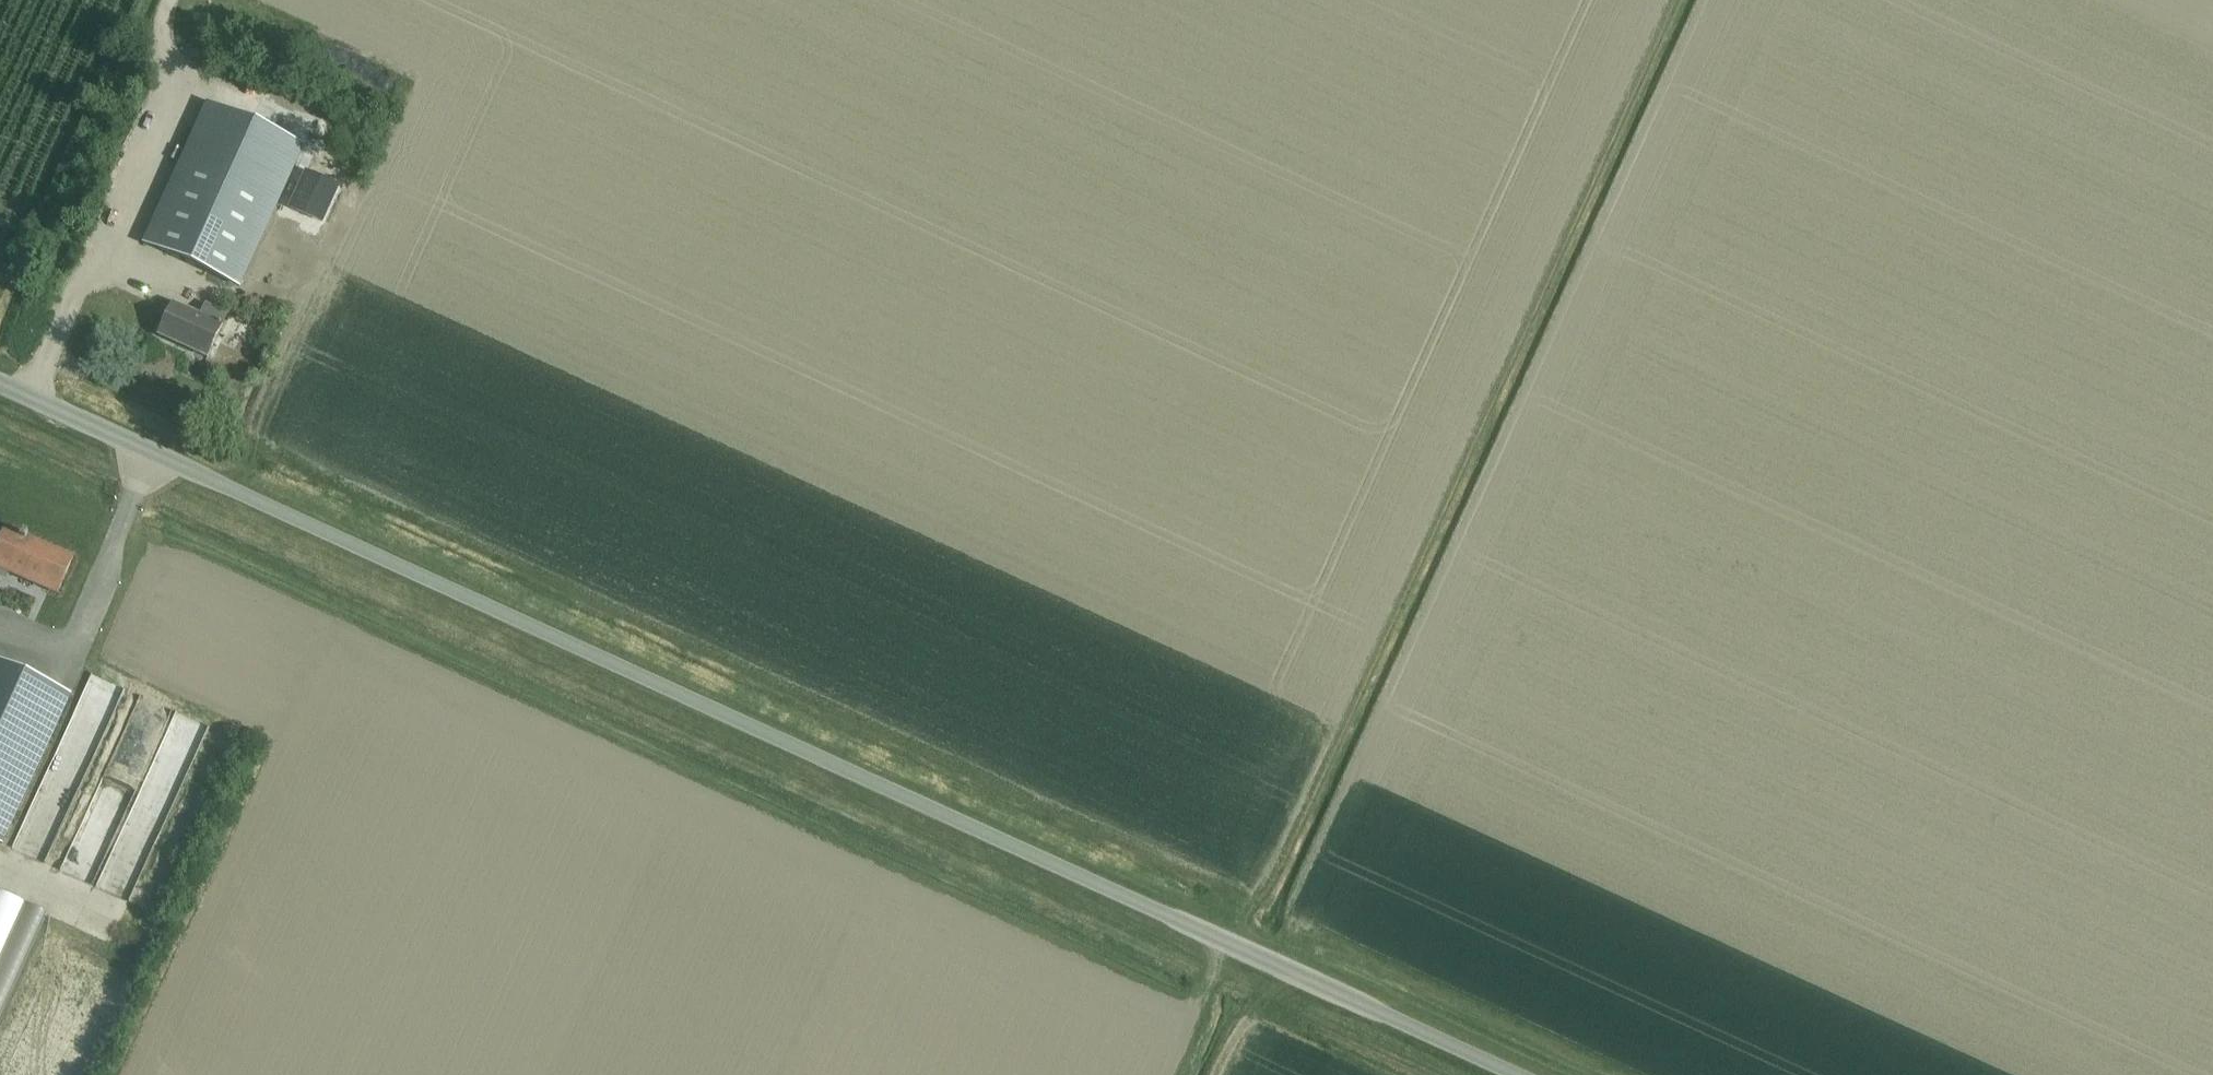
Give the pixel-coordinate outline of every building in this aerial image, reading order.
[(239,286),(303,147),(207,103),(143,243),(239,286)] [(207,357),(226,315),(205,305),(200,316),(173,303),(158,335),(207,357)] [(72,558),(27,538),(28,535),(23,533),(22,536),(5,528),(0,541),(0,568),(57,593),(72,558)] [(2,844),(70,695),(0,663),(0,844),(2,844)] [(159,765),(167,746),(145,737),(137,755),(159,765)] [(189,737),(155,803),(177,815),(212,749),(189,737)] [(47,915),(0,893),(0,1018),(47,915)]
